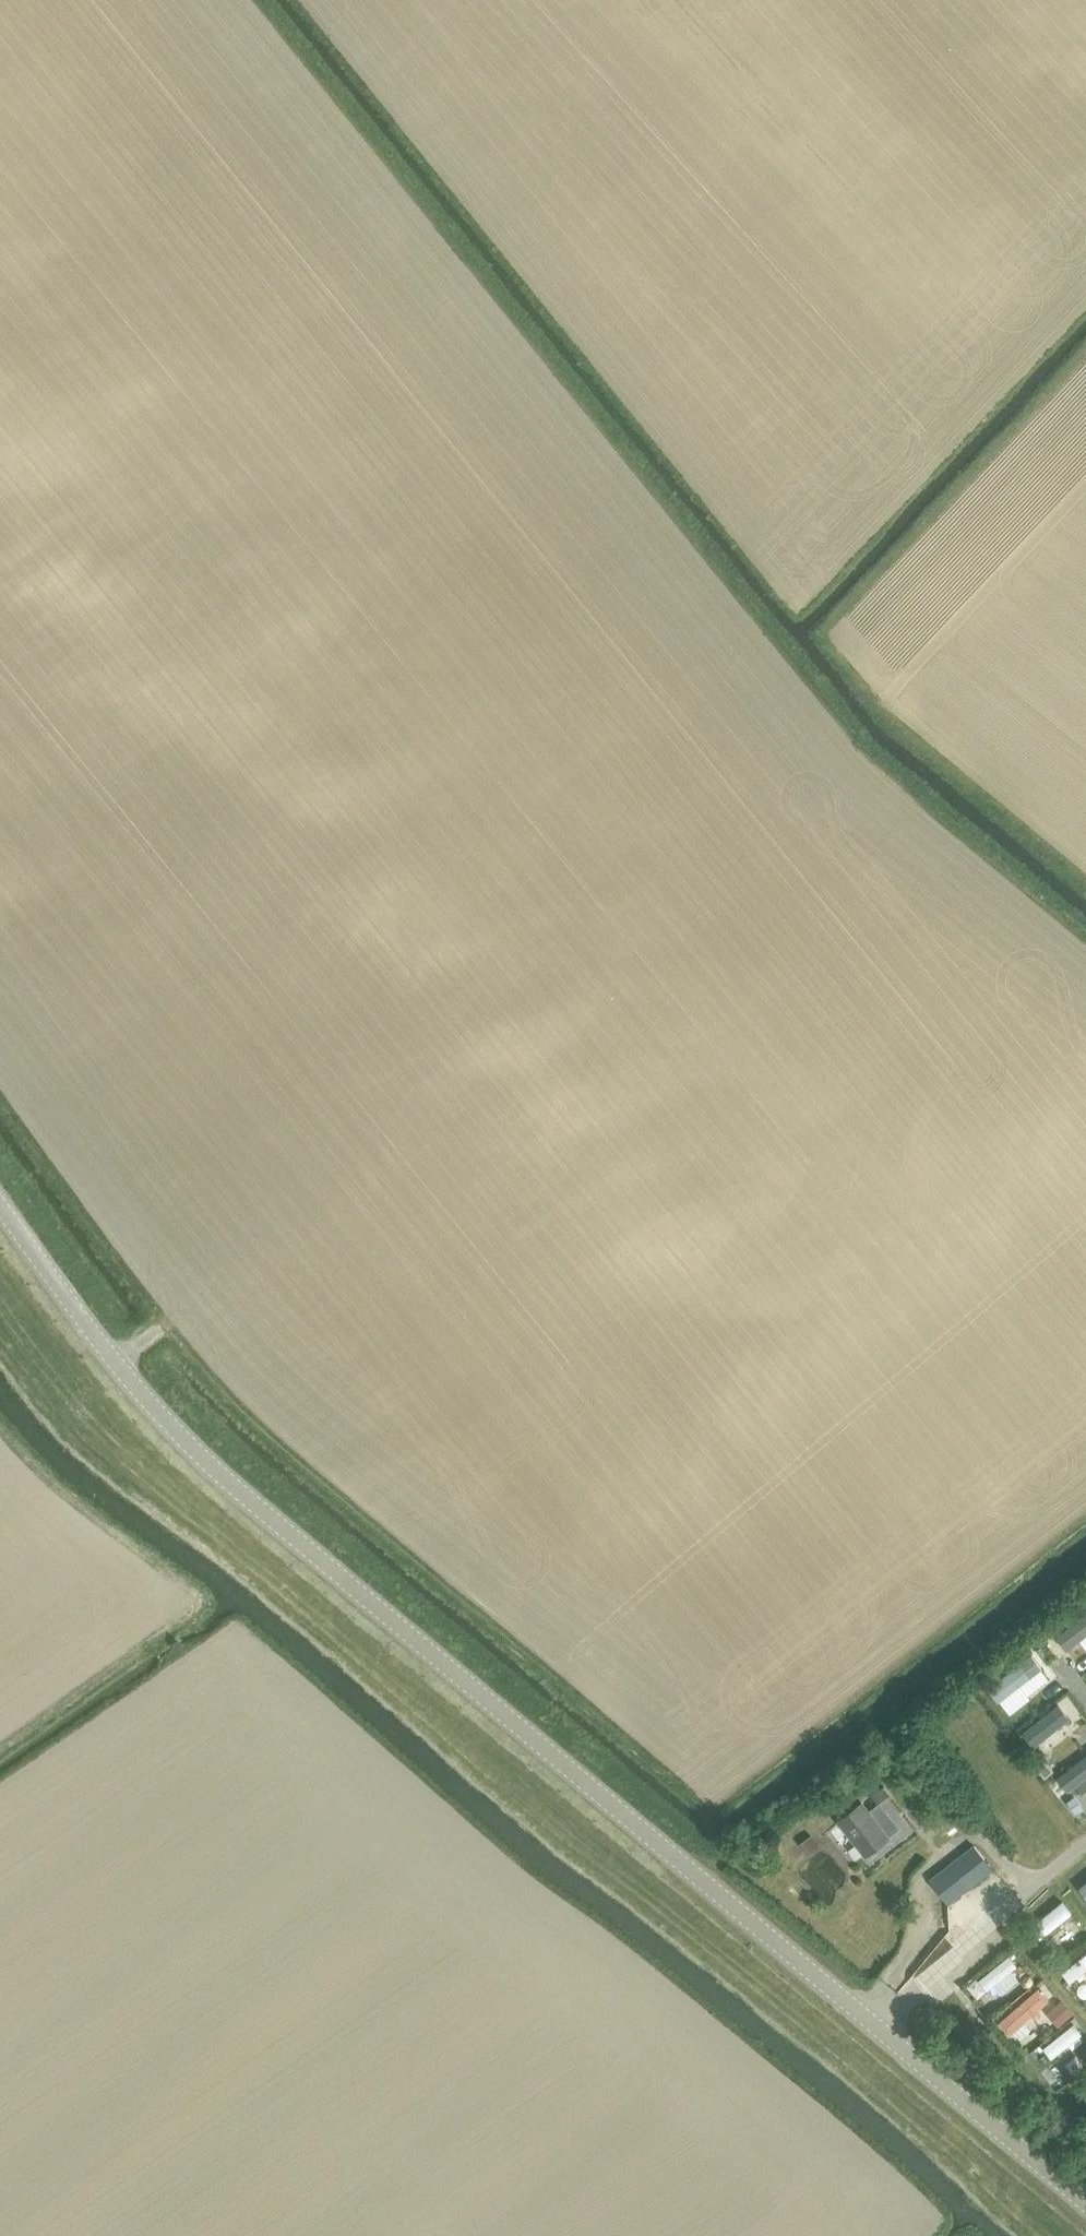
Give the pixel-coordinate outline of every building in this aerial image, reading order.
[(1042,1757),(1033,1764),(1044,1778),(1053,1771),(1042,1757)] [(872,1795),(878,1803),(890,1794),(884,1786),(872,1795)] [(1074,1797),(1067,1802),(1075,1813),(1082,1807),(1074,1797)] [(862,1803),(839,1821),(866,1855),(888,1838),(880,1827),(890,1819),(878,1803),(868,1811),(862,1803)] [(811,1835),(800,1843),(807,1853),(818,1845),(811,1835)] [(929,1880),(948,1904),(993,1869),(974,1845),(929,1880)] [(1046,1943),(1072,1921),(1064,1911),(1038,1933),(1046,1943)] [(1066,1968),(1075,1979),(1085,1970),(1085,1951),(1066,1968)] [(1021,1978),(1021,1983),(1025,1986),(1030,1986),(1033,1983),(1033,1978),(1030,1974),(1025,1974),(1021,1978)] [(1044,2005),(1047,2009),(1056,2000),(1040,1983),(1000,2020),(1013,2034),(1044,2005)] [(1062,2002),(1048,2013),(1059,2026),(1072,2014),(1062,2002)] [(1051,2070),(1080,2045),(1085,2052),(1085,2032),(1075,2019),(1036,2053),(1051,2070)]
